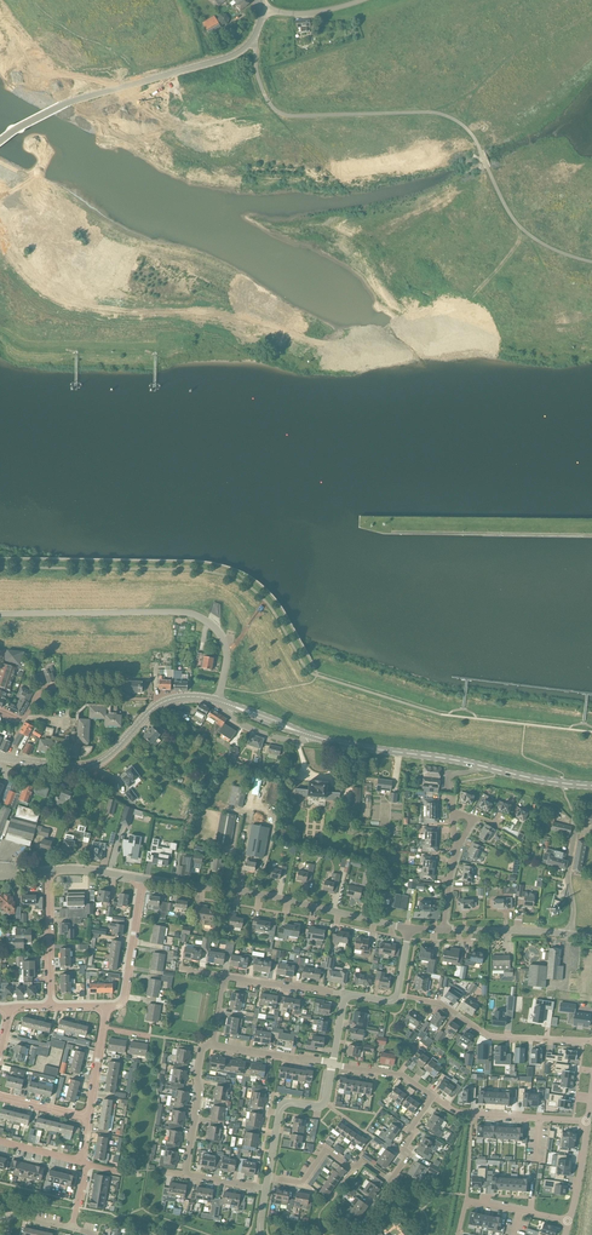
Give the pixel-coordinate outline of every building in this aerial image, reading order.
[(249,4),(247,0),(233,0),(237,5),(236,6),(240,11),(249,4)] [(230,19),(226,14),(220,15),(218,20),(221,25),(227,24),(230,19)] [(211,37),(223,31),(214,16),(202,23),(211,37)] [(309,20),(296,22),(297,33),(307,32),(310,32),(309,27),(310,27),(309,20)] [(10,662),(19,665),(20,666),(20,667),(24,668),(26,664),(21,662),(22,658),(24,653),(7,651),(4,660),(10,662)] [(205,654),(197,653),(195,667),(211,670),(214,658),(204,657),(205,654)] [(3,664),(0,672),(14,677),(17,666),(11,664),(10,666),(3,664)] [(54,672),(52,666),(47,668),(48,670),(44,671),(46,675),(45,675),(48,685),(55,682),(52,673),(54,672)] [(172,666),(165,666),(165,670),(160,670),(160,676),(167,676),(167,677),(173,677),(174,670),(171,670),(172,666)] [(0,672),(0,673),(0,687),(2,687),(3,688),(3,690),(10,692),(11,690),(9,690),(14,677),(0,672)] [(45,683),(43,676),(37,678),(36,678),(39,685),(45,683)] [(126,677),(124,676),(123,685),(122,685),(121,686),(121,687),(122,688),(123,688),(123,697),(131,697),(131,692),(142,693),(142,682),(131,682),(132,677),(126,677)] [(164,676),(160,676),(159,690),(171,690),(171,681),(164,680),(164,676)] [(188,678),(182,678),(182,682),(174,682),(174,690),(187,691),(188,678)] [(23,688),(21,687),(17,696),(21,699),(17,706),(10,702),(6,710),(21,717),(29,703),(28,702),(33,694),(29,691),(23,688)] [(2,708),(4,702),(5,697),(9,699),(11,694),(9,694),(1,691),(0,691),(0,707),(2,708)] [(118,703),(111,703),(111,705),(86,704),(76,713),(75,719),(71,718),(70,731),(66,734),(59,734),(59,738),(52,736),(54,729),(46,727),(44,738),(45,738),(44,740),(40,739),(38,750),(41,750),(41,751),(50,753),(51,753),(53,753),(53,754),(54,751),(57,751),(57,752),(66,755),(66,754),(72,755),(72,756),(77,757),(77,756),(81,756),(80,758),(81,758),(81,757),(82,757),(83,757),(84,757),(85,757),(86,757),(87,756),(88,756),(88,755),(89,755),(90,754),(90,753),(91,752),(92,751),(92,750),(93,749),(93,748),(93,747),(93,746),(88,746),(89,739),(88,739),(88,733),(89,733),(90,723),(89,723),(89,720),(90,720),(79,720),(79,714),(86,707),(90,707),(89,718),(90,718),(90,717),(93,717),(93,718),(102,719),(103,718),(105,718),(105,726),(105,725),(108,725),(108,726),(118,727),(118,726),(120,726),(120,727),(121,727),(122,716),(117,715),(118,703)] [(206,716),(210,708),(200,703),(196,712),(193,717),(203,723),(207,717),(206,716)] [(227,719),(212,709),(207,717),(216,723),(210,733),(216,736),(217,734),(228,742),(230,740),(231,741),(233,737),(236,731),(236,732),(232,729),(233,728),(229,725),(228,727),(224,724),(227,719)] [(13,744),(14,745),(21,750),(24,744),(29,738),(28,737),(30,732),(33,727),(25,722),(19,732),(20,732),(13,744)] [(164,730),(159,726),(155,730),(152,727),(143,737),(154,748),(161,741),(158,738),(160,735),(164,730)] [(42,734),(36,730),(33,734),(40,738),(42,734)] [(249,741),(248,745),(259,748),(256,756),(258,756),(261,749),(262,745),(264,739),(263,739),(251,735),(250,739),(249,741)] [(0,748),(0,751),(6,753),(11,742),(6,740),(4,739),(2,745),(0,748)] [(35,743),(29,740),(27,744),(27,743),(22,753),(29,755),(34,746),(33,746),(35,743)] [(281,748),(270,745),(268,753),(276,755),(279,756),(281,748)] [(237,755),(229,752),(227,760),(234,763),(237,755)] [(438,793),(441,768),(425,766),(422,791),(438,793)] [(131,768),(131,767),(127,769),(128,770),(125,772),(127,775),(122,779),(129,787),(134,783),(133,781),(139,777),(132,767),(131,768)] [(392,781),(378,779),(378,786),(377,791),(380,792),(381,790),(391,791),(392,781)] [(13,782),(10,781),(3,799),(6,800),(4,805),(15,809),(18,802),(20,803),(21,801),(28,803),(33,792),(45,796),(48,790),(39,787),(38,791),(34,789),(34,788),(25,784),(21,795),(10,791),(13,782)] [(327,783),(309,782),(308,790),(295,789),(294,795),(313,797),(313,799),(317,799),(317,797),(326,798),(326,800),(339,801),(339,799),(340,793),(327,792),(327,783)] [(246,785),(240,783),(239,787),(233,786),(229,804),(242,807),(246,788),(246,785)] [(361,788),(353,788),(351,804),(359,805),(361,788)] [(137,798),(130,789),(125,793),(132,802),(137,798)] [(72,793),(63,790),(61,795),(59,794),(57,799),(55,798),(53,804),(62,807),(63,804),(66,805),(68,800),(69,801),(70,800),(75,802),(76,800),(78,794),(72,792),(72,793)] [(469,794),(461,792),(462,793),(459,802),(471,805),(473,797),(468,795),(469,794)] [(397,794),(390,793),(389,802),(396,803),(397,794)] [(488,797),(482,793),(482,794),(483,794),(476,806),(487,812),(491,805),(484,801),(485,800),(486,800),(488,797)] [(109,799),(106,813),(113,815),(116,801),(109,799)] [(421,811),(438,811),(438,806),(437,806),(437,800),(424,800),(424,806),(421,806),(421,811)] [(505,803),(498,801),(496,811),(508,814),(510,806),(505,804),(505,803)] [(2,806),(0,812),(0,835),(1,832),(10,809),(2,806)] [(12,815),(11,822),(18,824),(20,817),(37,822),(40,812),(19,806),(15,816),(12,815)] [(125,806),(120,824),(129,827),(134,810),(125,806)] [(523,810),(516,806),(516,807),(517,807),(512,815),(523,821),(527,814),(523,812),(523,810)] [(438,811),(421,811),(421,817),(424,817),(424,823),(437,823),(437,817),(438,817),(438,811)] [(581,812),(581,821),(591,822),(591,812),(581,812)] [(236,815),(221,813),(216,843),(230,846),(236,815)] [(18,824),(11,822),(6,840),(6,839),(30,846),(32,840),(37,822),(20,817),(18,824)] [(571,827),(553,823),(551,830),(570,835),(571,827)] [(495,830),(485,824),(481,831),(483,832),(479,838),(480,838),(479,840),(485,843),(486,842),(489,838),(490,839),(495,830)] [(252,825),(247,855),(257,857),(263,858),(269,828),(252,825)] [(425,835),(425,840),(437,840),(438,835),(436,835),(436,829),(424,828),(423,835),(425,835)] [(42,829),(40,835),(44,836),(40,849),(49,851),(52,842),(46,841),(47,837),(48,837),(50,831),(42,829)] [(84,832),(74,830),(73,835),(65,834),(64,840),(64,844),(62,850),(73,852),(75,840),(83,842),(84,832)] [(121,835),(119,843),(126,844),(125,848),(123,848),(124,856),(128,856),(130,857),(130,858),(136,859),(137,852),(138,853),(139,847),(141,837),(130,836),(129,841),(124,840),(124,836),(121,835)] [(153,839),(151,852),(154,852),(152,863),(157,864),(157,865),(158,865),(158,864),(160,865),(161,865),(162,865),(167,866),(169,856),(171,856),(172,850),(172,849),(170,849),(158,847),(159,840),(153,839)] [(437,840),(425,840),(425,845),(423,845),(423,851),(435,852),(435,846),(437,846),(437,840)] [(586,842),(578,841),(572,871),(578,872),(580,872),(586,842)] [(90,848),(89,852),(91,853),(91,854),(90,859),(97,860),(97,861),(99,861),(100,861),(101,861),(102,850),(103,848),(104,848),(104,849),(105,849),(105,844),(98,843),(93,842),(92,848),(90,848)] [(483,848),(473,843),(470,850),(471,851),(468,857),(469,858),(468,859),(479,864),(480,863),(481,863),(484,858),(480,856),(483,848)] [(195,846),(194,852),(203,854),(204,848),(195,846)] [(567,861),(564,860),(551,857),(553,851),(550,850),(548,849),(547,849),(545,855),(544,854),(542,860),(543,860),(542,863),(546,864),(565,869),(567,861)] [(564,860),(566,854),(548,849),(550,850),(553,851),(551,857),(564,860)] [(194,854),(194,856),(194,858),(193,862),(191,862),(191,866),(201,867),(201,863),(202,857),(202,855),(194,854)] [(252,856),(257,857),(247,855),(246,862),(245,862),(244,870),(254,872),(256,863),(250,862),(252,856)] [(423,868),(435,869),(436,864),(434,863),(435,857),(423,856),(422,863),(423,863),(423,868)] [(184,859),(183,863),(180,862),(180,867),(179,866),(179,870),(178,876),(184,877),(185,875),(190,875),(190,869),(191,866),(191,862),(192,858),(192,857),(184,857),(184,859)] [(350,859),(343,857),(340,867),(344,868),(343,872),(347,873),(350,859)] [(221,859),(214,858),(214,862),(211,862),(211,868),(211,867),(213,868),(212,872),(219,873),(220,869),(223,869),(223,864),(220,863),(221,859)] [(314,865),(305,863),(303,872),(298,871),(296,880),(306,882),(307,877),(311,878),(314,865)] [(286,867),(278,865),(277,870),(272,868),(270,877),(279,880),(280,875),(284,876),(286,867)] [(475,868),(464,866),(462,874),(464,874),(462,880),(463,881),(463,882),(469,884),(470,882),(472,878),(473,878),(475,868)] [(435,869),(423,868),(422,873),(421,873),(420,879),(432,881),(433,875),(435,875),(435,869)] [(340,875),(333,873),(330,882),(325,881),(323,890),(332,892),(333,887),(337,888),(340,875)] [(415,882),(409,881),(408,889),(415,890),(416,882),(415,882)] [(362,889),(349,886),(347,895),(360,898),(362,889)] [(107,892),(100,891),(99,895),(98,895),(98,901),(103,902),(102,908),(107,908),(108,903),(109,895),(107,895),(107,892)] [(60,918),(87,918),(87,914),(93,914),(93,915),(94,904),(93,904),(87,904),(84,904),(84,896),(85,896),(85,892),(71,893),(71,897),(69,897),(69,896),(67,896),(67,910),(65,910),(65,909),(63,909),(63,910),(62,910),(61,911),(61,914),(60,914),(60,918)] [(524,899),(523,907),(530,908),(531,906),(533,907),(534,901),(534,898),(535,893),(531,893),(525,892),(524,899)] [(408,897),(391,893),(390,901),(389,907),(403,909),(404,905),(407,906),(408,897)] [(128,895),(120,894),(119,903),(114,902),(114,906),(122,907),(122,906),(126,907),(128,895)] [(10,895),(0,895),(0,903),(0,911),(4,911),(4,912),(9,912),(9,914),(14,913),(14,903),(12,903),(12,898),(10,898),(10,895)] [(36,896),(23,896),(23,905),(36,905),(36,907),(43,907),(43,897),(36,897),(36,896)] [(150,896),(149,905),(154,906),(153,909),(161,910),(161,912),(166,913),(168,903),(163,902),(159,902),(160,898),(150,896)] [(507,909),(507,898),(497,898),(497,900),(492,900),(493,908),(499,908),(499,910),(507,909)] [(468,901),(468,899),(458,899),(458,911),(466,910),(466,909),(473,909),(473,908),(474,908),(476,906),(476,903),(473,901),(473,900),(468,901)] [(186,909),(187,909),(188,902),(176,900),(176,905),(173,904),(168,903),(167,910),(174,911),(174,912),(185,914),(186,909)] [(435,900),(425,900),(424,902),(420,901),(419,909),(426,910),(426,911),(434,912),(435,900)] [(202,905),(198,904),(195,918),(205,920),(204,925),(214,927),(215,920),(213,920),(215,911),(202,909),(202,905)] [(555,905),(554,905),(553,905),(553,906),(552,906),(551,907),(550,907),(550,908),(549,909),(549,910),(549,911),(550,912),(550,913),(551,914),(552,915),(553,915),(554,915),(555,915),(556,915),(557,914),(558,914),(558,913),(559,913),(559,912),(559,911),(559,910),(559,909),(559,908),(558,908),(558,907),(557,907),(557,906),(556,906),(555,906),(555,905)] [(112,921),(112,917),(114,907),(109,907),(108,911),(107,911),(105,920),(112,921)] [(236,914),(232,914),(230,926),(242,928),(243,919),(235,918),(236,914)] [(253,925),(252,929),(256,929),(256,932),(263,933),(262,935),(268,936),(268,938),(267,940),(273,941),(275,931),(275,928),(276,926),(270,925),(270,923),(258,921),(258,918),(254,917),(253,923),(253,925)] [(67,938),(74,938),(74,929),(70,929),(70,924),(68,924),(68,923),(65,923),(60,923),(60,935),(67,935),(67,938)] [(123,926),(110,924),(109,929),(114,929),(114,934),(122,935),(124,935),(124,930),(123,930),(123,926)] [(300,925),(294,924),(294,926),(286,925),(285,929),(280,928),(278,937),(286,939),(286,935),(298,937),(300,925)] [(155,931),(154,935),(165,936),(166,928),(154,926),(153,931),(155,931)] [(191,927),(189,927),(183,926),(182,933),(189,934),(191,927)] [(16,928),(16,927),(12,927),(12,937),(7,937),(7,949),(24,948),(23,943),(31,943),(31,928),(16,928)] [(308,932),(307,939),(312,940),(312,939),(317,940),(322,940),(323,941),(324,937),(325,931),(314,929),(314,927),(310,927),(308,932)] [(332,940),(331,944),(337,945),(338,946),(346,947),(347,943),(348,939),(349,933),(338,931),(338,935),(333,934),(332,940)] [(99,938),(99,934),(91,933),(90,937),(91,937),(90,944),(91,944),(91,945),(95,945),(96,938),(99,938)] [(163,945),(165,936),(154,935),(154,938),(152,938),(152,943),(163,945)] [(368,940),(357,938),(355,944),(355,949),(362,950),(361,955),(369,957),(371,948),(367,948),(368,940)] [(111,948),(120,949),(121,942),(112,940),(112,944),(107,943),(106,947),(111,948)] [(379,949),(378,954),(383,954),(383,958),(388,959),(389,955),(394,956),(396,945),(390,944),(390,945),(380,943),(379,949)] [(193,948),(191,959),(199,961),(200,955),(202,946),(194,945),(193,948)] [(430,948),(421,946),(419,958),(427,959),(428,961),(428,965),(429,965),(428,973),(426,973),(435,975),(436,965),(436,966),(432,966),(433,960),(432,960),(434,951),(430,950),(430,948)] [(60,958),(70,958),(70,947),(66,947),(66,949),(61,949),(60,949),(60,958)] [(191,959),(193,948),(185,947),(184,952),(183,958),(191,959)] [(120,949),(111,948),(110,955),(119,956),(120,949)] [(208,956),(207,962),(214,963),(216,952),(217,950),(209,948),(208,951),(208,956)] [(560,949),(550,948),(549,953),(545,952),(545,960),(549,960),(548,966),(529,964),(529,968),(529,971),(528,986),(545,987),(546,979),(562,980),(563,972),(563,966),(559,966),(560,949)] [(443,957),(442,961),(458,964),(461,950),(453,949),(452,952),(444,951),(443,957)] [(216,952),(214,963),(223,965),(225,953),(216,952)] [(466,959),(465,965),(474,966),(475,963),(475,962),(482,963),(484,954),(471,952),(471,954),(467,953),(466,959)] [(153,953),(152,961),(164,963),(165,955),(153,953)] [(244,957),(240,956),(238,967),(246,969),(247,965),(250,965),(252,955),(245,954),(244,957)] [(119,956),(110,955),(109,958),(105,958),(104,961),(109,962),(118,963),(119,956)] [(238,967),(240,956),(232,955),(231,960),(230,966),(238,967)] [(261,971),(263,960),(264,957),(252,955),(250,965),(254,966),(253,970),(261,971)] [(326,969),(328,955),(327,962),(322,961),(321,966),(318,965),(316,964),(316,965),(313,965),(313,964),(310,978),(319,980),(320,970),(320,969),(320,968),(325,969),(326,969)] [(328,955),(326,969),(332,970),(335,956),(328,955)] [(23,956),(23,969),(35,969),(35,961),(28,961),(28,956),(23,956)] [(509,956),(493,956),(493,962),(493,965),(493,971),(504,971),(504,976),(513,976),(513,969),(509,968),(509,965),(509,962),(509,956)] [(302,977),(310,978),(313,964),(305,963),(305,958),(300,957),(299,965),(304,965),(302,977)] [(71,968),(70,958),(60,958),(61,967),(67,966),(67,968),(71,968)] [(271,961),(263,960),(261,971),(269,973),(270,967),(271,961)] [(164,963),(152,961),(151,970),(157,971),(162,971),(164,963)] [(286,964),(284,975),(293,977),(294,967),(298,968),(299,962),(294,962),(294,963),(287,961),(286,964)] [(117,971),(118,963),(109,962),(108,965),(103,965),(103,968),(117,971)] [(284,975),(286,964),(278,963),(276,974),(284,975)] [(35,969),(23,969),(24,981),(33,981),(33,977),(35,977),(35,969)] [(340,972),(329,970),(328,980),(340,982),(340,983),(345,984),(346,978),(347,972),(340,971),(340,972)] [(105,982),(105,992),(112,992),(112,993),(113,993),(113,984),(110,984),(110,977),(112,978),(113,974),(105,972),(105,976),(105,982)] [(385,973),(377,972),(376,980),(380,981),(378,988),(388,989),(390,977),(384,976),(385,973)] [(61,984),(71,983),(71,973),(67,973),(67,975),(61,975),(61,984)] [(372,976),(355,973),(353,983),(371,986),(372,976)] [(428,977),(416,975),(415,980),(417,981),(416,990),(426,992),(428,977)] [(149,979),(148,988),(159,989),(161,981),(149,979)] [(13,983),(13,988),(13,995),(13,991),(17,991),(17,995),(24,995),(24,987),(21,988),(21,983),(24,983),(24,982),(13,983)] [(24,982),(24,983),(24,987),(24,995),(24,991),(28,991),(28,995),(35,995),(35,987),(32,987),(32,983),(32,982),(24,982)] [(0,991),(0,992),(6,991),(6,995),(13,995),(13,988),(9,988),(9,983),(13,983),(2,983),(2,985),(1,985),(0,990),(0,991)] [(71,994),(71,983),(61,984),(61,993),(67,993),(67,994),(71,994)] [(450,988),(445,997),(455,1003),(456,1001),(462,992),(457,988),(449,983),(448,987),(451,988),(450,988)] [(476,986),(472,983),(467,991),(471,994),(476,986)] [(159,989),(148,988),(147,996),(158,998),(159,989)] [(231,1001),(241,1003),(244,1003),(246,995),(243,995),(232,993),(231,1001)] [(267,1006),(269,995),(261,994),(259,1006),(263,1007),(263,1006),(267,1006)] [(269,995),(267,1006),(272,1007),(271,1009),(274,1010),(274,1014),(273,1020),(277,1021),(279,1011),(280,1005),(276,1004),(277,997),(269,995)] [(515,996),(508,996),(506,1010),(513,1011),(515,996)] [(280,1005),(279,1011),(277,1021),(279,1011),(287,1012),(287,1009),(291,1009),(292,1000),(293,999),(285,998),(284,1001),(281,1000),(280,1005)] [(292,1000),(291,1009),(295,1010),(294,1014),(301,1015),(301,1013),(302,1013),(302,1010),(303,1007),(299,1006),(300,1000),(293,999),(292,1000)] [(324,1001),(316,999),(315,1006),(319,1007),(318,1013),(328,1015),(330,1005),(323,1004),(324,1001)] [(478,1006),(467,999),(461,1008),(472,1015),(478,1006)] [(533,1017),(533,1021),(539,1022),(542,1022),(544,1009),(553,1010),(554,1002),(536,999),(533,1017)] [(231,1001),(229,1009),(235,1010),(242,1011),(243,1007),(240,1006),(241,1003),(231,1001)] [(148,1012),(159,1014),(160,1006),(149,1004),(148,1012)] [(561,1004),(560,1012),(574,1014),(575,1006),(561,1004)] [(365,1013),(355,1011),(353,1021),(359,1022),(358,1026),(366,1027),(367,1020),(364,1019),(365,1013)] [(422,1019),(411,1011),(405,1019),(406,1019),(403,1023),(407,1025),(410,1022),(417,1027),(422,1019)] [(502,1015),(503,1012),(495,1011),(494,1016),(493,1016),(492,1024),(493,1024),(493,1025),(497,1026),(498,1025),(505,1026),(506,1016),(502,1015)] [(159,1016),(159,1014),(148,1012),(147,1021),(158,1022),(159,1016)] [(445,1018),(437,1012),(430,1022),(438,1028),(445,1018)] [(301,1017),(300,1023),(302,1024),(303,1019),(311,1020),(311,1015),(306,1014),(302,1013),(301,1013),(301,1015),(301,1017)] [(590,1015),(575,1013),(574,1025),(588,1027),(590,1015)] [(21,1026),(28,1028),(30,1019),(23,1017),(21,1026)] [(228,1017),(227,1025),(237,1026),(241,1027),(242,1019),(241,1019),(234,1018),(228,1017)] [(28,1028),(35,1030),(37,1021),(30,1019),(28,1028)] [(58,1029),(65,1031),(67,1022),(60,1020),(58,1029)] [(267,1033),(263,1032),(261,1042),(269,1044),(272,1028),(276,1029),(277,1021),(273,1020),(272,1027),(268,1027),(267,1033)] [(314,1020),(313,1024),(317,1025),(316,1030),(319,1030),(325,1031),(327,1022),(321,1021),(318,1020),(314,1020)] [(37,1021),(35,1030),(38,1030),(38,1034),(41,1035),(42,1031),(44,1023),(37,1021)] [(277,1021),(276,1029),(275,1037),(279,1038),(277,1045),(284,1046),(287,1034),(282,1033),(283,1030),(277,1029),(278,1022),(277,1022),(277,1021)] [(459,1027),(451,1021),(444,1032),(452,1037),(459,1027)] [(67,1022),(65,1031),(72,1032),(74,1024),(67,1022)] [(421,1038),(423,1039),(423,1040),(428,1033),(425,1032),(430,1024),(426,1022),(419,1033),(417,1035),(421,1038)] [(51,1024),(44,1023),(42,1031),(49,1033),(51,1024)] [(72,1032),(79,1034),(81,1025),(74,1024),(72,1032)] [(81,1025),(79,1034),(86,1036),(88,1027),(81,1025)] [(236,1031),(237,1026),(227,1025),(225,1033),(238,1035),(239,1031),(236,1031)] [(261,1042),(263,1032),(259,1031),(259,1029),(255,1028),(253,1041),(261,1042)] [(364,1031),(352,1029),(350,1038),(362,1040),(364,1031)] [(417,1035),(419,1033),(414,1030),(408,1039),(413,1042),(417,1035)] [(287,1034),(284,1046),(292,1048),(293,1040),(297,1041),(299,1033),(291,1031),(290,1035),(287,1034)] [(445,1034),(440,1031),(435,1039),(440,1042),(445,1034)] [(62,1041),(62,1039),(63,1040),(64,1036),(63,1036),(57,1035),(58,1032),(54,1032),(52,1039),(55,1040),(59,1040),(62,1041)] [(456,1039),(455,1041),(458,1043),(460,1040),(466,1045),(469,1047),(470,1045),(472,1042),(471,1041),(474,1036),(468,1033),(468,1034),(465,1032),(462,1036),(459,1034),(456,1039)] [(324,1038),(312,1036),(311,1042),(307,1041),(306,1049),(314,1050),(315,1047),(323,1048),(324,1038)] [(385,1045),(386,1038),(383,1038),(378,1037),(377,1037),(376,1043),(385,1045)] [(108,1050),(116,1051),(118,1040),(110,1039),(108,1050)] [(118,1040),(116,1051),(124,1053),(126,1041),(118,1040)] [(39,1045),(39,1047),(42,1048),(46,1049),(49,1050),(50,1046),(51,1042),(47,1041),(47,1043),(40,1042),(39,1045)] [(129,1053),(137,1055),(139,1043),(131,1042),(129,1053)] [(147,1045),(139,1043),(137,1055),(146,1056),(147,1045)] [(64,1055),(67,1056),(69,1049),(72,1050),(73,1046),(67,1044),(64,1055)] [(478,1059),(485,1059),(485,1070),(491,1070),(491,1061),(492,1053),(488,1053),(488,1045),(479,1044),(478,1046),(477,1046),(477,1052),(478,1052),(478,1059)] [(16,1045),(15,1053),(24,1055),(26,1047),(16,1045)] [(177,1045),(176,1055),(177,1055),(191,1058),(191,1055),(189,1055),(190,1051),(184,1050),(185,1047),(177,1045)] [(361,1048),(349,1045),(347,1055),(356,1056),(355,1060),(363,1061),(364,1058),(359,1057),(361,1048)] [(494,1052),(495,1052),(495,1055),(494,1055),(495,1055),(495,1059),(501,1060),(501,1065),(510,1065),(511,1054),(505,1054),(505,1048),(503,1048),(503,1047),(498,1047),(495,1047),(495,1052),(494,1052)] [(514,1063),(523,1063),(523,1064),(524,1064),(525,1048),(524,1048),(524,1049),(515,1048),(514,1063)] [(531,1059),(531,1063),(541,1064),(541,1058),(542,1058),(542,1054),(541,1054),(541,1049),(532,1049),(531,1059)] [(74,1058),(83,1060),(85,1053),(76,1050),(74,1058)] [(546,1052),(545,1060),(556,1062),(567,1063),(568,1059),(576,1060),(577,1052),(564,1050),(563,1056),(552,1055),(552,1053),(546,1052)] [(396,1052),(390,1051),(389,1054),(381,1053),(380,1063),(393,1066),(396,1052)] [(411,1060),(417,1064),(423,1055),(418,1051),(411,1060)] [(22,1062),(24,1055),(15,1053),(13,1060),(22,1062)] [(464,1066),(471,1067),(473,1055),(466,1054),(464,1066)] [(174,1061),(174,1065),(181,1066),(187,1067),(188,1060),(190,1061),(191,1058),(177,1055),(176,1061),(174,1061)] [(429,1059),(423,1055),(417,1064),(422,1068),(429,1059)] [(206,1070),(216,1072),(219,1056),(216,1056),(216,1058),(212,1057),(211,1063),(208,1062),(206,1070)] [(216,1072),(226,1073),(227,1066),(224,1065),(225,1059),(222,1059),(222,1057),(219,1056),(216,1072)] [(424,1069),(430,1073),(436,1064),(438,1061),(433,1057),(424,1069)] [(83,1060),(74,1058),(72,1065),(81,1067),(83,1060)] [(227,1066),(226,1073),(236,1075),(239,1060),(236,1059),(236,1061),(232,1060),(231,1066),(227,1066)] [(239,1060),(236,1075),(246,1077),(248,1069),(244,1069),(245,1063),(242,1062),(242,1060),(239,1060)] [(109,1069),(119,1071),(120,1063),(110,1061),(110,1062),(109,1069)] [(248,1069),(246,1077),(250,1077),(256,1078),(257,1076),(259,1063),(256,1063),(256,1064),(253,1064),(249,1063),(248,1069)] [(262,1064),(259,1063),(257,1076),(261,1077),(261,1079),(267,1080),(268,1073),(269,1067),(262,1065),(262,1064)] [(555,1063),(554,1071),(562,1072),(561,1079),(573,1080),(574,1072),(568,1071),(569,1065),(555,1063)] [(442,1068),(436,1064),(430,1073),(435,1077),(442,1068)] [(79,1074),(81,1067),(72,1065),(70,1072),(79,1074)] [(181,1066),(174,1065),(172,1075),(187,1078),(188,1075),(186,1075),(186,1071),(181,1070),(181,1066)] [(14,1088),(16,1078),(18,1072),(19,1069),(26,1071),(11,1067),(10,1071),(15,1072),(13,1077),(9,1076),(6,1086),(14,1088)] [(285,1079),(287,1068),(280,1067),(279,1078),(285,1079)] [(421,1077),(425,1072),(419,1067),(415,1072),(421,1077)] [(287,1068),(285,1079),(291,1080),(293,1069),(287,1068)] [(119,1071),(109,1069),(108,1077),(118,1078),(120,1078),(120,1075),(118,1075),(119,1071)] [(291,1080),(298,1081),(300,1070),(293,1069),(291,1080)] [(300,1070),(298,1081),(305,1082),(305,1081),(306,1071),(300,1070)] [(305,1081),(311,1082),(313,1071),(306,1070),(306,1071),(305,1081)] [(441,1082),(437,1087),(443,1091),(449,1083),(451,1080),(448,1078),(442,1073),(441,1075),(437,1080),(441,1082)] [(172,1075),(170,1085),(178,1086),(184,1087),(185,1080),(187,1081),(187,1078),(172,1075)] [(118,1078),(108,1077),(106,1084),(116,1086),(118,1086),(119,1082),(117,1082),(118,1078)] [(338,1089),(344,1090),(345,1090),(347,1079),(347,1080),(347,1079),(340,1077),(338,1089)] [(16,1078),(14,1088),(21,1090),(23,1084),(24,1080),(20,1079),(16,1078)] [(69,1087),(78,1089),(80,1082),(71,1079),(69,1087)] [(351,1092),(353,1081),(347,1080),(347,1079),(345,1090),(344,1090),(344,1091),(351,1092)] [(552,1084),(551,1092),(558,1093),(565,1094),(566,1088),(572,1089),(573,1080),(561,1079),(560,1085),(552,1084)] [(449,1083),(443,1091),(449,1095),(452,1090),(455,1093),(459,1088),(460,1086),(454,1082),(451,1080),(449,1083)] [(353,1081),(351,1092),(357,1093),(359,1082),(353,1081)] [(28,1091),(36,1093),(38,1084),(31,1082),(28,1091)] [(359,1082),(357,1093),(364,1094),(366,1083),(359,1082)] [(215,1089),(214,1092),(227,1094),(228,1088),(231,1089),(231,1084),(224,1083),(223,1087),(217,1086),(216,1090),(215,1089)] [(366,1083),(364,1094),(371,1095),(372,1084),(366,1083)] [(36,1093),(43,1095),(45,1086),(38,1084),(36,1093)] [(116,1090),(116,1086),(106,1084),(105,1092),(105,1091),(105,1092),(111,1093),(115,1093),(115,1096),(126,1098),(127,1094),(117,1092),(118,1090),(116,1090)] [(170,1085),(170,1089),(176,1091),(175,1096),(183,1098),(189,1099),(189,1096),(188,1096),(188,1092),(183,1091),(184,1087),(178,1086),(170,1085)] [(45,1086),(43,1095),(50,1097),(53,1087),(45,1086)] [(408,1086),(405,1092),(411,1095),(414,1090),(408,1086)] [(78,1089),(69,1087),(67,1094),(76,1096),(78,1089)] [(394,1100),(401,1091),(395,1087),(389,1096),(394,1100)] [(463,1093),(462,1098),(463,1098),(463,1102),(470,1103),(471,1096),(475,1097),(476,1088),(471,1087),(471,1090),(463,1089),(463,1093)] [(252,1092),(251,1098),(266,1101),(266,1098),(265,1098),(265,1094),(259,1093),(260,1090),(254,1089),(252,1088),(252,1092)] [(518,1092),(518,1099),(523,1100),(523,1106),(530,1107),(531,1092),(524,1092),(525,1089),(519,1088),(518,1092)] [(505,1105),(512,1106),(512,1098),(513,1090),(506,1089),(505,1093),(505,1105)] [(531,1092),(530,1107),(537,1107),(538,1101),(543,1101),(543,1090),(537,1089),(537,1093),(531,1092)] [(401,1091),(394,1100),(400,1104),(406,1095),(401,1091)] [(479,1091),(479,1103),(486,1104),(487,1092),(487,1091),(479,1091)] [(227,1094),(214,1092),(214,1095),(216,1095),(215,1099),(221,1100),(220,1103),(228,1105),(229,1098),(226,1098),(227,1094)] [(76,1096),(67,1094),(66,1101),(74,1103),(76,1096)] [(549,1094),(548,1101),(556,1102),(555,1107),(560,1108),(559,1109),(564,1109),(569,1109),(570,1100),(562,1099),(563,1096),(549,1094)] [(172,1096),(171,1102),(170,1106),(172,1106),(183,1108),(184,1105),(186,1105),(187,1101),(188,1102),(189,1099),(175,1096),(172,1096)] [(407,1109),(414,1100),(408,1096),(402,1105),(407,1109)] [(249,1108),(256,1109),(257,1106),(263,1107),(264,1104),(265,1104),(266,1101),(251,1098),(249,1108)] [(104,1099),(102,1107),(112,1108),(113,1100),(104,1099)] [(414,1100),(407,1109),(413,1113),(419,1104),(414,1100)] [(228,1105),(220,1103),(220,1107),(214,1106),(213,1110),(211,1109),(211,1112),(226,1114),(227,1109),(230,1110),(231,1105),(228,1105)] [(172,1116),(185,1119),(186,1116),(184,1116),(185,1112),(182,1112),(183,1108),(172,1106),(170,1106),(169,1110),(172,1110),(171,1112),(172,1112),(172,1116)] [(112,1108),(102,1107),(101,1114),(110,1115),(112,1108)] [(247,1112),(246,1118),(262,1121),(263,1118),(261,1118),(262,1115),(256,1113),(256,1109),(249,1108),(246,1108),(245,1111),(248,1112),(247,1112)] [(8,1111),(1,1109),(0,1111),(0,1120),(2,1121),(3,1118),(6,1119),(8,1111)] [(8,1111),(6,1119),(10,1120),(9,1123),(12,1124),(13,1121),(15,1112),(8,1111)] [(13,1121),(12,1124),(20,1126),(21,1123),(23,1114),(15,1112),(13,1121)] [(217,1120),(217,1123),(224,1124),(225,1121),(226,1114),(211,1112),(210,1115),(212,1115),(211,1119),(217,1120)] [(30,1116),(23,1114),(21,1123),(25,1124),(24,1126),(27,1127),(30,1116)] [(101,1114),(100,1121),(109,1123),(110,1115),(101,1114)] [(433,1114),(430,1120),(432,1121),(441,1126),(444,1120),(446,1117),(439,1114),(437,1117),(433,1114)] [(185,1119),(172,1116),(171,1121),(170,1120),(169,1126),(176,1128),(177,1124),(182,1125),(183,1121),(185,1122),(185,1119)] [(388,1129),(396,1135),(400,1129),(395,1126),(398,1121),(392,1116),(387,1124),(390,1126),(388,1129)] [(410,1121),(402,1116),(400,1120),(407,1125),(410,1121)] [(42,1131),(42,1128),(45,1120),(37,1118),(34,1129),(42,1131)] [(262,1121),(246,1118),(245,1122),(246,1122),(245,1128),(253,1130),(253,1126),(259,1127),(260,1124),(262,1124),(262,1121)] [(294,1118),(293,1125),(304,1127),(305,1123),(307,1123),(307,1121),(294,1118)] [(42,1128),(50,1130),(52,1121),(45,1120),(42,1128)] [(438,1130),(440,1126),(430,1120),(426,1126),(431,1128),(429,1132),(439,1138),(442,1132),(438,1130)] [(52,1121),(50,1130),(49,1133),(56,1135),(59,1123),(52,1121)] [(109,1123),(100,1121),(99,1129),(108,1131),(109,1123)] [(340,1122),(332,1133),(338,1136),(340,1134),(345,1126),(340,1122)] [(59,1123),(56,1135),(57,1132),(62,1133),(61,1136),(64,1137),(67,1125),(59,1123)] [(224,1124),(217,1123),(216,1127),(210,1126),(209,1130),(208,1130),(207,1132),(223,1135),(224,1129),(223,1128),(224,1124)] [(74,1127),(67,1125),(64,1137),(63,1138),(71,1140),(74,1127)] [(304,1127),(293,1125),(292,1131),(303,1133),(304,1127)] [(169,1126),(167,1136),(168,1136),(182,1139),(182,1136),(181,1136),(182,1129),(176,1128),(169,1126)] [(340,1134),(345,1137),(350,1130),(345,1126),(340,1134)] [(516,1127),(516,1141),(522,1142),(522,1143),(527,1144),(527,1138),(523,1138),(523,1128),(520,1128),(516,1127)] [(244,1128),(243,1138),(259,1141),(259,1139),(257,1138),(258,1135),(252,1134),(253,1130),(245,1128),(244,1128)] [(396,1135),(388,1129),(386,1132),(382,1130),(378,1136),(386,1142),(387,1140),(390,1143),(396,1135)] [(345,1137),(350,1141),(356,1134),(350,1130),(345,1137)] [(207,1132),(207,1135),(209,1135),(208,1139),(207,1143),(213,1144),(219,1145),(221,1145),(221,1141),(222,1141),(223,1135),(207,1132)] [(561,1132),(560,1139),(575,1141),(576,1134),(572,1133),(567,1132),(567,1133),(561,1132)] [(27,1143),(38,1145),(40,1137),(37,1136),(29,1134),(27,1143)] [(290,1141),(301,1142),(303,1136),(292,1134),(290,1141)] [(356,1134),(350,1141),(356,1145),(357,1144),(361,1138),(361,1137),(356,1134)] [(97,1144),(107,1146),(108,1138),(98,1136),(98,1137),(97,1144)] [(182,1139),(168,1136),(168,1140),(166,1140),(165,1146),(175,1148),(176,1145),(179,1145),(180,1142),(181,1142),(182,1139)] [(362,1136),(361,1137),(361,1138),(357,1144),(362,1148),(367,1140),(362,1136)] [(383,1142),(375,1137),(372,1140),(374,1142),(381,1146),(383,1142)] [(424,1138),(421,1143),(431,1150),(435,1152),(438,1146),(440,1147),(442,1144),(437,1141),(435,1140),(430,1137),(428,1140),(424,1138)] [(243,1138),(241,1148),(249,1150),(250,1146),(256,1147),(256,1144),(258,1144),(259,1141),(243,1138)] [(329,1138),(325,1143),(330,1147),(334,1142),(329,1138)] [(560,1142),(559,1152),(566,1153),(567,1148),(573,1148),(574,1141),(575,1141),(560,1139),(560,1142)] [(301,1142),(290,1141),(289,1147),(300,1149),(301,1142)] [(431,1150),(421,1143),(417,1149),(421,1152),(420,1155),(429,1160),(432,1155),(429,1153),(431,1150)] [(97,1144),(96,1152),(109,1154),(106,1153),(107,1146),(97,1144)] [(161,1156),(178,1159),(179,1156),(177,1156),(178,1152),(175,1152),(175,1148),(170,1147),(165,1146),(164,1150),(163,1150),(160,1149),(160,1151),(159,1156),(161,1156)] [(382,1147),(378,1154),(381,1156),(390,1162),(394,1156),(389,1152),(382,1147)] [(207,1168),(210,1154),(206,1154),(206,1151),(200,1150),(199,1159),(202,1160),(201,1165),(205,1166),(205,1168),(207,1168)] [(109,1154),(96,1152),(95,1159),(94,1159),(100,1160),(108,1161),(108,1162),(109,1154)] [(210,1154),(207,1168),(210,1169),(210,1167),(214,1168),(215,1162),(219,1163),(221,1152),(219,1152),(217,1152),(216,1154),(214,1154),(214,1155),(210,1154)] [(221,1152),(219,1163),(222,1163),(221,1169),(225,1170),(225,1171),(227,1172),(230,1158),(230,1157),(223,1156),(224,1153),(223,1152),(221,1152)] [(557,1154),(556,1167),(570,1169),(570,1168),(571,1161),(564,1161),(565,1155),(557,1154)] [(178,1159),(161,1156),(160,1164),(161,1164),(160,1166),(161,1167),(164,1167),(167,1168),(169,1168),(174,1169),(175,1165),(176,1162),(178,1162),(178,1159)] [(380,1158),(376,1163),(385,1169),(390,1162),(381,1156),(380,1158)] [(230,1158),(227,1172),(230,1172),(230,1171),(234,1171),(235,1166),(239,1166),(240,1158),(237,1158),(234,1157),(234,1159),(230,1158)] [(327,1157),(323,1162),(329,1166),(333,1160),(327,1157)] [(247,1175),(250,1160),(240,1158),(239,1166),(242,1167),(241,1172),(245,1173),(245,1175),(247,1175)] [(17,1176),(20,1162),(12,1160),(9,1174),(17,1176)] [(250,1160),(247,1175),(250,1176),(250,1174),(254,1175),(255,1169),(259,1170),(260,1162),(256,1161),(256,1162),(250,1161),(250,1160)] [(20,1162),(17,1176),(25,1178),(28,1164),(20,1162)] [(329,1166),(323,1162),(319,1168),(328,1174),(330,1171),(324,1167),(326,1164),(329,1166)] [(424,1167),(416,1162),(412,1168),(411,1168),(408,1174),(417,1179),(424,1167)] [(28,1164),(25,1178),(33,1179),(36,1166),(28,1164)] [(440,1169),(430,1164),(427,1170),(437,1175),(440,1169)] [(36,1166),(33,1179),(41,1181),(44,1168),(36,1166)] [(342,1176),(343,1177),(347,1171),(339,1166),(336,1171),(335,1172),(342,1176)] [(556,1167),(554,1179),(562,1180),(563,1175),(569,1176),(570,1169),(556,1167)] [(471,1178),(471,1182),(472,1182),(472,1185),(472,1188),(480,1188),(481,1181),(485,1182),(486,1168),(478,1168),(478,1176),(472,1176),(472,1178),(471,1178)] [(48,1176),(47,1181),(54,1182),(56,1172),(49,1170),(48,1176)] [(335,1170),(330,1176),(338,1182),(342,1176),(335,1172),(336,1171),(335,1170)] [(487,1171),(487,1179),(492,1179),(491,1189),(498,1190),(499,1177),(499,1176),(499,1175),(493,1174),(492,1174),(493,1171),(487,1171)] [(56,1172),(54,1182),(60,1184),(63,1173),(56,1172)] [(63,1173),(60,1184),(67,1186),(70,1175),(63,1173)] [(70,1175),(67,1186),(74,1187),(77,1177),(70,1175)] [(94,1183),(108,1185),(109,1177),(96,1175),(94,1183)] [(338,1182),(330,1176),(327,1182),(334,1187),(338,1182)] [(367,1187),(363,1192),(368,1195),(373,1199),(380,1189),(378,1189),(379,1188),(383,1182),(375,1176),(371,1183),(370,1182),(367,1187)] [(544,1179),(543,1187),(551,1188),(551,1193),(556,1194),(556,1195),(560,1195),(560,1194),(561,1194),(565,1195),(566,1186),(560,1185),(560,1181),(544,1179)] [(353,1181),(349,1187),(356,1191),(360,1185),(353,1181)] [(170,1183),(168,1195),(171,1196),(176,1197),(178,1184),(178,1183),(174,1182),(174,1184),(170,1183)] [(334,1187),(327,1182),(323,1187),(330,1192),(334,1187)] [(93,1191),(107,1193),(108,1185),(94,1183),(93,1191)] [(178,1184),(176,1197),(180,1198),(185,1198),(186,1194),(185,1194),(185,1192),(186,1186),(178,1184)] [(327,1198),(330,1192),(323,1187),(319,1192),(327,1198)] [(352,1197),(356,1191),(349,1187),(345,1192),(352,1197)] [(189,1202),(188,1210),(192,1211),(193,1204),(194,1205),(195,1200),(198,1201),(198,1202),(203,1203),(203,1200),(205,1189),(197,1188),(196,1193),(192,1192),(191,1198),(190,1203),(189,1203),(189,1202)] [(213,1190),(205,1189),(203,1200),(208,1201),(208,1202),(211,1203),(213,1190)] [(281,1205),(283,1190),(277,1189),(276,1196),(272,1196),(271,1203),(281,1205)] [(283,1190),(281,1205),(287,1206),(286,1210),(290,1210),(290,1206),(292,1199),(288,1199),(289,1191),(283,1190)] [(92,1199),(105,1201),(107,1193),(93,1191),(92,1199)] [(223,1198),(222,1205),(225,1205),(226,1203),(230,1204),(232,1194),(224,1192),(223,1198)] [(290,1206),(290,1210),(291,1206),(300,1208),(301,1204),(303,1194),(297,1193),(295,1200),(292,1199),(290,1206)] [(230,1204),(229,1207),(234,1208),(234,1207),(238,1207),(237,1210),(243,1211),(244,1202),(239,1201),(240,1195),(232,1194),(230,1204)] [(309,1195),(303,1194),(301,1204),(300,1208),(310,1210),(311,1203),(308,1202),(309,1195)] [(351,1204),(355,1206),(359,1209),(364,1212),(368,1206),(356,1197),(351,1204)] [(105,1201),(92,1199),(90,1207),(104,1209),(105,1201)] [(201,1217),(214,1220),(216,1205),(212,1205),(210,1214),(202,1213),(201,1217)] [(359,1219),(364,1212),(359,1209),(355,1206),(353,1209),(349,1206),(346,1210),(340,1205),(337,1209),(347,1217),(350,1213),(359,1219)] [(471,1214),(468,1224),(475,1226),(478,1213),(471,1212),(471,1214)] [(475,1226),(474,1228),(481,1229),(481,1228),(482,1227),(481,1226),(484,1215),(478,1214),(478,1213),(475,1226)] [(484,1215),(481,1226),(482,1227),(487,1228),(490,1216),(484,1215)] [(487,1228),(486,1230),(493,1232),(493,1230),(496,1217),(495,1217),(490,1216),(487,1228)] [(493,1230),(493,1232),(503,1234),(504,1227),(501,1226),(501,1224),(503,1218),(498,1217),(496,1217),(493,1230)] [(547,1234),(549,1234),(554,1234),(556,1229),(554,1228),(552,1228),(552,1227),(548,1226),(547,1226),(543,1225),(541,1232),(539,1231),(538,1234),(547,1234)]
